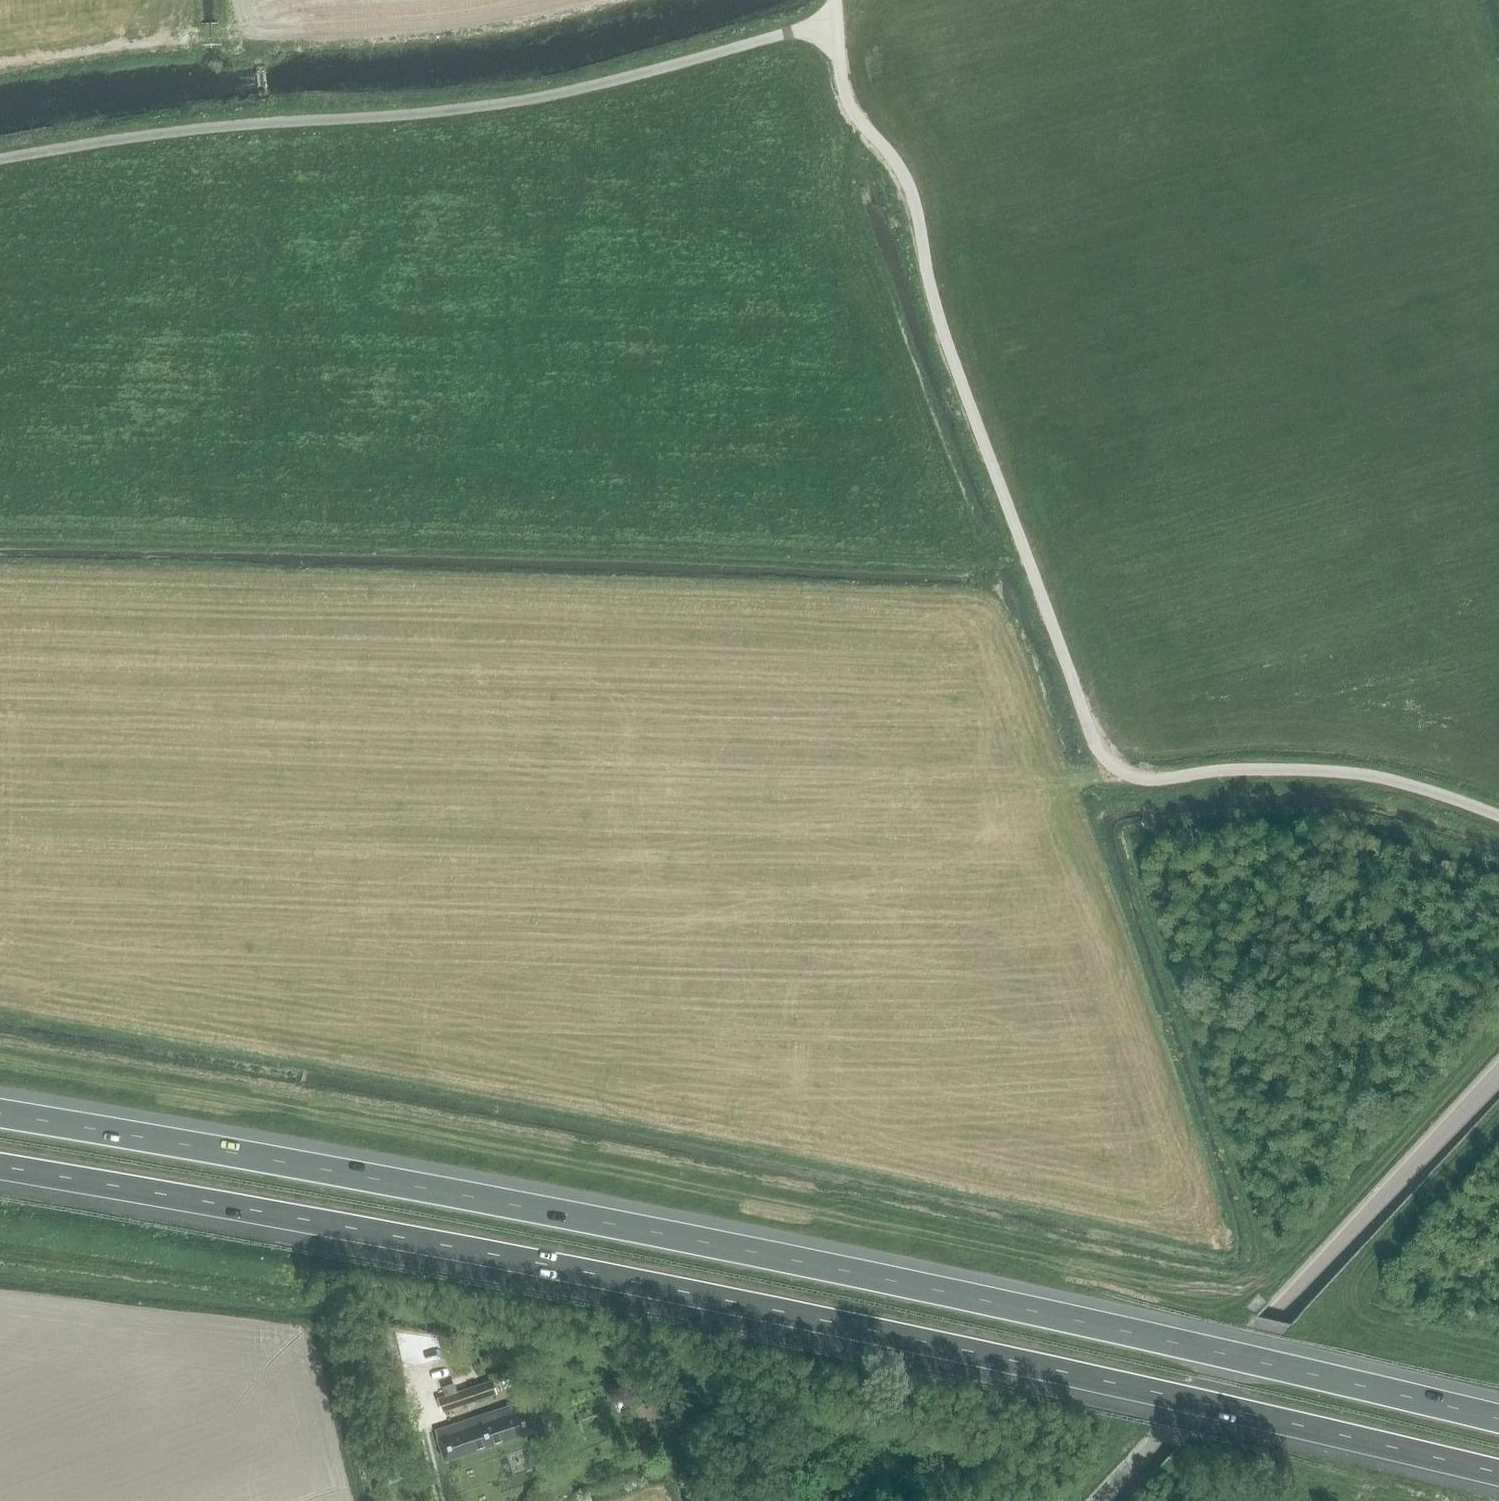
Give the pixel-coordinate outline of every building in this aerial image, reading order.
[(464,1353),(468,1365),(477,1362),(474,1350),(464,1353)] [(442,1411),(497,1392),(493,1380),(438,1399),(442,1411)] [(625,1409),(636,1403),(630,1391),(619,1397),(625,1409)] [(445,1460),(535,1430),(525,1400),(435,1430),(437,1438),(445,1460)] [(548,1412),(539,1415),(544,1429),(553,1427),(548,1412)] [(399,1462),(384,1467),(386,1472),(401,1467),(399,1462)]
